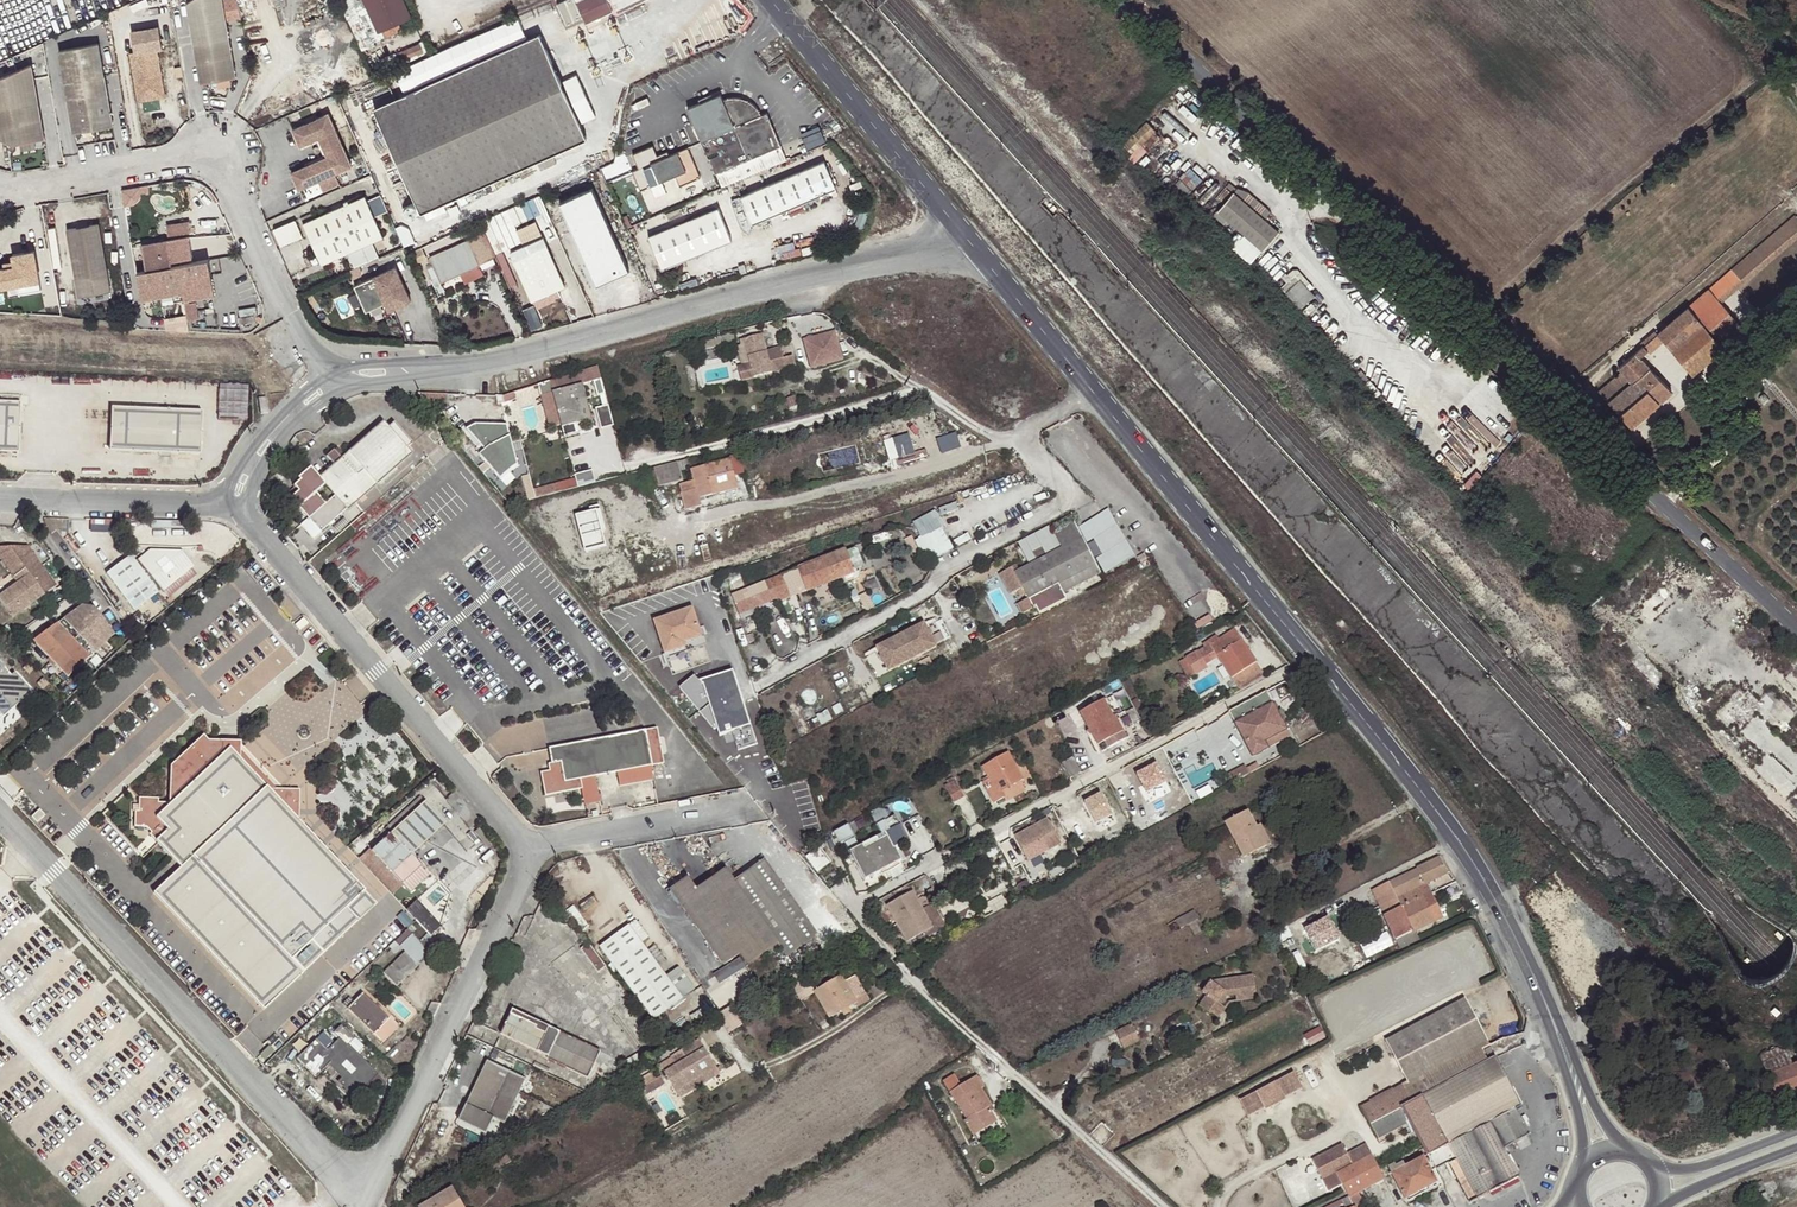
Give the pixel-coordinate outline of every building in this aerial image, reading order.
[(203,85),(238,79),(224,0),(196,0),(189,5),(203,85)] [(376,30),(410,15),(404,0),(363,0),(376,30)] [(577,3),(586,24),(611,12),(606,0),(583,0),(577,3)] [(139,92),(165,87),(158,50),(164,49),(161,28),(133,32),(136,53),(132,54),(139,92)] [(374,109),(420,213),(586,139),(539,35),(374,109)] [(61,50),(76,132),(115,125),(100,44),(61,50)] [(47,139),(33,65),(0,79),(0,129),(6,128),(8,141),(15,144),(47,139)] [(139,92),(140,102),(167,97),(165,87),(139,92)] [(726,95),(688,109),(723,187),(788,161),(770,114),(747,99),(726,95)] [(300,190),(353,167),(329,114),(294,130),(301,147),(320,139),(328,157),(292,173),(300,190)] [(1148,124),(1125,147),(1132,155),(1156,132),(1148,124)] [(825,127),(808,132),(814,148),(831,143),(825,127)] [(0,129),(0,137),(8,141),(6,128),(0,129)] [(633,171),(641,190),(676,176),(697,167),(688,147),(669,155),(659,159),(657,155),(653,145),(633,153),(639,168),(633,171)] [(667,151),(657,155),(659,159),(669,155),(667,151)] [(828,160),(770,185),(788,210),(840,189),(828,160)] [(676,176),(680,186),(701,177),(697,167),(676,176)] [(788,210),(770,185),(744,196),(756,223),(788,210)] [(145,186),(125,188),(127,204),(146,202),(145,186)] [(1226,219),(1261,250),(1278,233),(1264,220),(1259,216),(1266,209),(1247,193),(1237,189),(1233,193),(1232,193),(1215,210),(1226,219)] [(304,224),(322,266),(385,238),(366,196),(304,224)] [(716,206),(652,236),(665,265),(730,235),(716,206)] [(1270,213),(1266,209),(1259,216),(1264,220),(1270,213)] [(1222,224),(1226,219),(1215,210),(1214,210),(1211,214),(1222,224)] [(1708,290),(1718,301),(1796,233),(1796,219),(1794,216),(1708,290)] [(69,231),(81,297),(112,292),(100,225),(69,231)] [(194,237),(144,245),(148,270),(198,262),(194,237)] [(481,266),(470,240),(431,258),(440,277),(433,280),(440,296),(446,293),(442,284),(481,266)] [(549,244),(515,260),(534,302),(568,286),(549,244)] [(42,290),(35,252),(14,255),(16,267),(0,269),(0,288),(19,285),(20,294),(42,290)] [(1340,257),(1345,261),(1349,257),(1345,252),(1340,257)] [(184,300),(215,295),(209,259),(198,262),(178,265),(183,292),(184,300)] [(142,299),(183,292),(178,265),(148,270),(137,272),(142,299)] [(412,301),(396,267),(355,285),(367,312),(386,303),(389,311),(412,301)] [(1278,279),(1283,284),(1278,288),(1298,309),(1311,296),(1306,291),(1310,287),(1306,284),(1305,284),(1293,271),(1289,271),(1284,277),(1282,275),(1278,279)] [(1718,301),(1708,290),(1687,308),(1722,347),(1742,329),(1718,301)] [(538,305),(529,310),(539,329),(548,324),(538,305)] [(1722,347),(1687,308),(1656,334),(1645,344),(1651,351),(1662,341),(1690,373),(1722,347)] [(1645,344),(1656,334),(1653,330),(1639,343),(1642,346),(1645,344)] [(785,369),(795,366),(792,356),(783,359),(781,352),(774,354),(773,350),(765,352),(761,334),(743,339),(753,378),(771,373),(770,369),(785,365),(785,369)] [(835,335),(806,342),(812,368),(841,360),(835,335)] [(1648,353),(1651,351),(1645,344),(1642,346),(1646,350),(1648,353)] [(1646,350),(1642,346),(1617,368),(1620,373),(1599,391),(1629,425),(1670,392),(1639,357),(1646,350)] [(1768,372),(1758,359),(1749,368),(1759,379),(1768,372)] [(549,382),(561,425),(575,421),(576,425),(592,420),(579,372),(549,382)] [(266,398),(258,399),(260,415),(268,413),(266,398)] [(0,404),(0,453),(18,454),(20,405),(0,404)] [(603,415),(603,423),(609,424),(611,408),(599,407),(598,414),(603,415)] [(113,410),(112,453),(200,454),(201,413),(113,410)] [(333,463),(318,475),(344,507),(409,454),(405,449),(412,443),(394,421),(387,427),(383,422),(341,456),(332,445),(324,451),(333,463)] [(575,421),(561,425),(563,430),(576,425),(575,421)] [(475,450),(492,471),(502,463),(484,441),(475,450)] [(736,476),(744,474),(739,455),(730,456),(731,459),(736,476)] [(690,459),(647,470),(652,487),(678,481),(683,480),(681,470),(692,467),(690,459)] [(682,493),(687,509),(702,506),(701,498),(739,488),(736,476),(731,459),(692,469),(697,489),(682,493)] [(290,493),(319,529),(344,507),(318,475),(309,465),(296,475),(298,478),(292,483),(296,487),(290,493)] [(528,498),(596,483),(594,472),(526,488),(528,498)] [(574,512),(579,551),(606,547),(601,508),(574,512)] [(928,560),(953,547),(933,509),(908,522),(928,560)] [(1016,574),(1035,608),(1099,574),(1073,524),(1054,534),(1062,549),(1016,574)] [(0,547),(0,558),(18,583),(0,596),(0,600),(13,618),(56,586),(28,547),(0,547)] [(732,593),(738,608),(741,607),(774,595),(787,591),(790,599),(844,577),(847,582),(853,579),(854,581),(859,579),(860,576),(859,571),(856,571),(856,569),(861,567),(863,563),(858,550),(854,548),(845,552),(844,550),(784,575),(732,593)] [(138,561),(162,590),(163,592),(173,585),(192,569),(195,566),(184,552),(151,552),(138,561)] [(133,610),(157,593),(136,563),(131,555),(107,573),(133,610)] [(136,563),(157,593),(162,590),(138,561),(136,563)] [(192,569),(173,585),(176,589),(195,574),(192,569)] [(774,595),(741,607),(743,612),(776,600),(774,595)] [(82,605),(33,641),(68,678),(114,635),(94,608),(82,605)] [(654,621),(665,654),(687,648),(685,643),(702,637),(693,608),(654,621)] [(877,648),(889,672),(936,649),(924,624),(877,648)] [(1265,676),(1251,653),(1234,630),(1218,641),(1216,637),(1208,642),(1219,659),(1239,692),(1265,676)] [(1187,660),(1190,665),(1196,676),(1208,669),(1204,662),(1197,653),(1187,660)] [(13,709),(31,692),(15,674),(11,677),(0,664),(0,695),(13,709)] [(1190,665),(1185,666),(1192,678),(1196,676),(1190,665)] [(694,675),(679,686),(714,728),(717,728),(719,736),(732,732),(738,750),(757,744),(733,673),(700,683),(694,675)] [(1272,704),(1266,692),(1229,712),(1252,757),(1255,756),(1259,754),(1261,753),(1263,751),(1289,737),(1286,730),(1285,724),(1283,722),(1281,719),(1278,715),(1276,709),(1272,704)] [(1113,718),(1104,702),(1080,714),(1101,752),(1130,737),(1118,716),(1113,718)] [(559,761),(551,763),(547,764),(548,771),(540,772),(544,797),(583,789),(587,810),(602,807),(596,776),(616,773),(650,766),(663,764),(656,728),(557,747),(559,761)] [(258,1010),(369,902),(293,824),(293,791),(260,790),(230,760),(230,741),(201,741),(193,734),(162,764),(160,806),(149,806),(149,803),(130,802),(130,811),(124,811),(125,826),(137,827),(142,832),(139,835),(172,869),(146,895),(258,1010)] [(548,748),(551,763),(559,761),(557,747),(548,748)] [(1013,767),(1016,766),(1008,753),(982,768),(992,784),(985,788),(994,803),(1004,797),(1006,802),(1025,791),(1021,782),(1021,781),(1013,767)] [(1081,772),(1072,757),(1061,763),(1070,778),(1081,772)] [(650,766),(616,773),(618,787),(652,781),(650,766)] [(1024,780),(1016,766),(1013,767),(1021,781),(1024,780)] [(964,796),(955,780),(944,787),(954,802),(964,796)] [(388,837),(407,858),(442,825),(423,804),(388,837)] [(40,811),(32,818),(38,824),(46,817),(40,811)] [(1266,846),(1256,827),(1248,811),(1224,823),(1243,858),(1266,846)] [(908,842),(895,816),(876,825),(883,839),(865,849),(862,845),(849,852),(865,881),(902,861),(895,848),(908,842)] [(1046,821),(1015,838),(1023,852),(1045,840),(1051,851),(1060,845),(1046,821)] [(838,843),(855,834),(849,822),(832,831),(838,843)] [(1261,825),(1256,827),(1266,846),(1271,844),(1261,825)] [(417,869),(407,858),(388,837),(370,853),(400,886),(417,869)] [(1419,887),(1426,884),(1447,874),(1439,857),(1371,890),(1379,907),(1396,899),(1400,908),(1384,915),(1396,940),(1415,931),(1443,917),(1431,893),(1424,897),(1419,887)] [(726,871),(711,882),(771,949),(777,945),(786,958),(817,936),(764,862),(735,884),(726,871)] [(551,892),(542,880),(536,890),(540,899),(551,892)] [(771,949),(711,882),(697,892),(688,881),(671,892),(722,966),(739,954),(747,966),(771,949)] [(1431,893),(1426,884),(1419,887),(1424,897),(1431,893)] [(933,928),(912,892),(886,906),(907,942),(933,928)] [(414,897),(399,915),(427,939),(442,922),(414,897)] [(1396,899),(1379,907),(1384,915),(1400,908),(1396,899)] [(682,998),(629,926),(600,948),(653,1020),(682,998)] [(1388,929),(1360,941),(1367,957),(1395,945),(1388,929)] [(1400,950),(1420,941),(1415,931),(1396,940),(1400,950)] [(404,957),(416,971),(429,958),(413,940),(400,953),(404,957)] [(598,973),(605,968),(587,944),(580,949),(598,973)] [(394,991),(416,971),(404,957),(382,978),(394,991)] [(830,1019),(841,1013),(849,1008),(856,1004),(858,1003),(856,1000),(865,994),(855,976),(845,982),(842,977),(820,989),(817,983),(812,986),(808,980),(802,983),(795,973),(780,981),(794,1004),(814,993),(830,1019)] [(1237,990),(1237,996),(1238,1002),(1258,999),(1254,976),(1213,984),(1205,995),(1208,997),(1201,1008),(1219,1020),(1227,1009),(1222,1005),(1218,1001),(1224,992),(1237,990)] [(1237,996),(1237,990),(1224,992),(1218,1001),(1222,1005),(1226,999),(1227,997),(1231,996),(1237,996)] [(866,994),(865,994),(856,1000),(858,1003),(856,1004),(858,1008),(870,1001),(866,994)] [(344,1012),(378,1048),(394,1033),(360,997),(344,1012)] [(1466,999),(1387,1041),(1410,1085),(1490,1044),(1466,999)] [(849,1008),(841,1013),(844,1017),(852,1013),(849,1008)] [(548,1057),(560,1033),(512,1010),(500,1035),(548,1057)] [(737,1027),(731,1020),(722,1027),(728,1035),(737,1027)] [(1135,1023),(1116,1030),(1124,1050),(1143,1042),(1135,1023)] [(665,1045),(691,1030),(687,1024),(674,1032),(671,1027),(658,1035),(665,1045)] [(1309,1042),(1324,1038),(1321,1028),(1306,1033),(1309,1042)] [(336,1086),(351,1101),(373,1079),(345,1050),(352,1043),(339,1029),(331,1037),(336,1043),(325,1054),(314,1044),(294,1062),(314,1081),(327,1068),(340,1082),(336,1086)] [(600,1051),(560,1033),(548,1057),(547,1059),(587,1078),(600,1051)] [(711,1070),(715,1077),(720,1074),(705,1048),(700,1051),(694,1041),(670,1056),(676,1066),(665,1073),(675,1091),(711,1070)] [(1424,1101),(1492,1065),(1485,1053),(1493,1049),(1490,1044),(1410,1085),(1405,1087),(1414,1106),(1424,1101)] [(260,1053),(265,1058),(274,1050),(269,1045),(260,1053)] [(1760,1057),(1764,1067),(1768,1076),(1786,1069),(1796,1093),(1796,1063),(1792,1065),(1786,1052),(1774,1048),(1770,1049),(1771,1053),(1760,1057)] [(487,1061),(463,1112),(469,1115),(472,1109),(488,1116),(509,1072),(487,1061)] [(1515,1114),(1524,1109),(1498,1061),(1492,1065),(1424,1101),(1451,1149),(1515,1114)] [(533,1067),(542,1071),(548,1074),(550,1069),(535,1062),(533,1067)] [(533,1067),(530,1066),(527,1070),(539,1076),(542,1071),(533,1067)] [(648,1093),(663,1083),(653,1069),(638,1079),(648,1093)] [(1786,1069),(1768,1076),(1778,1100),(1796,1093),(1786,1069)] [(680,1099),(715,1077),(711,1070),(675,1091),(680,1099)] [(488,1116),(494,1118),(505,1124),(526,1080),(509,1072),(488,1116)] [(1242,1101),(1247,1110),(1264,1101),(1267,1108),(1288,1096),(1285,1091),(1301,1082),(1296,1072),(1242,1101)] [(984,1124),(986,1128),(997,1122),(988,1108),(992,1106),(981,1089),(983,1087),(977,1076),(949,1093),(967,1120),(964,1122),(971,1133),(984,1124)] [(1285,1091),(1288,1096),(1304,1088),(1301,1082),(1285,1091)] [(1414,1106),(1405,1087),(1362,1109),(1372,1128),(1403,1112),(1414,1106)] [(1264,1101),(1247,1110),(1250,1116),(1267,1108),(1264,1101)] [(1431,1160),(1451,1149),(1424,1101),(1414,1106),(1403,1112),(1431,1160)] [(469,1115),(463,1112),(458,1122),(486,1136),(494,1118),(488,1116),(472,1109),(469,1115)] [(1471,1206),(1472,1206),(1521,1180),(1505,1152),(1529,1138),(1515,1114),(1451,1149),(1458,1162),(1449,1166),(1471,1206)] [(973,1136),(986,1128),(984,1124),(971,1133),(973,1136)] [(1353,1163),(1371,1154),(1367,1146),(1348,1156),(1343,1146),(1325,1155),(1336,1177),(1337,1176),(1335,1172),(1353,1163)] [(1458,1162),(1451,1149),(1431,1160),(1438,1173),(1449,1166),(1458,1162)] [(1353,1163),(1367,1189),(1384,1180),(1384,1179),(1371,1154),(1353,1163)] [(511,1162),(507,1155),(499,1160),(502,1165),(503,1167),(511,1162)] [(1388,1168),(1392,1175),(1405,1199),(1437,1182),(1424,1157),(1405,1167),(1403,1163),(1396,1167),(1395,1165),(1388,1168)] [(502,1165),(499,1160),(483,1169),(486,1175),(502,1165)] [(1337,1176),(1349,1198),(1353,1205),(1363,1201),(1358,1193),(1367,1189),(1353,1163),(1335,1172),(1337,1176)] [(451,1188),(420,1206),(463,1206),(451,1188)]
